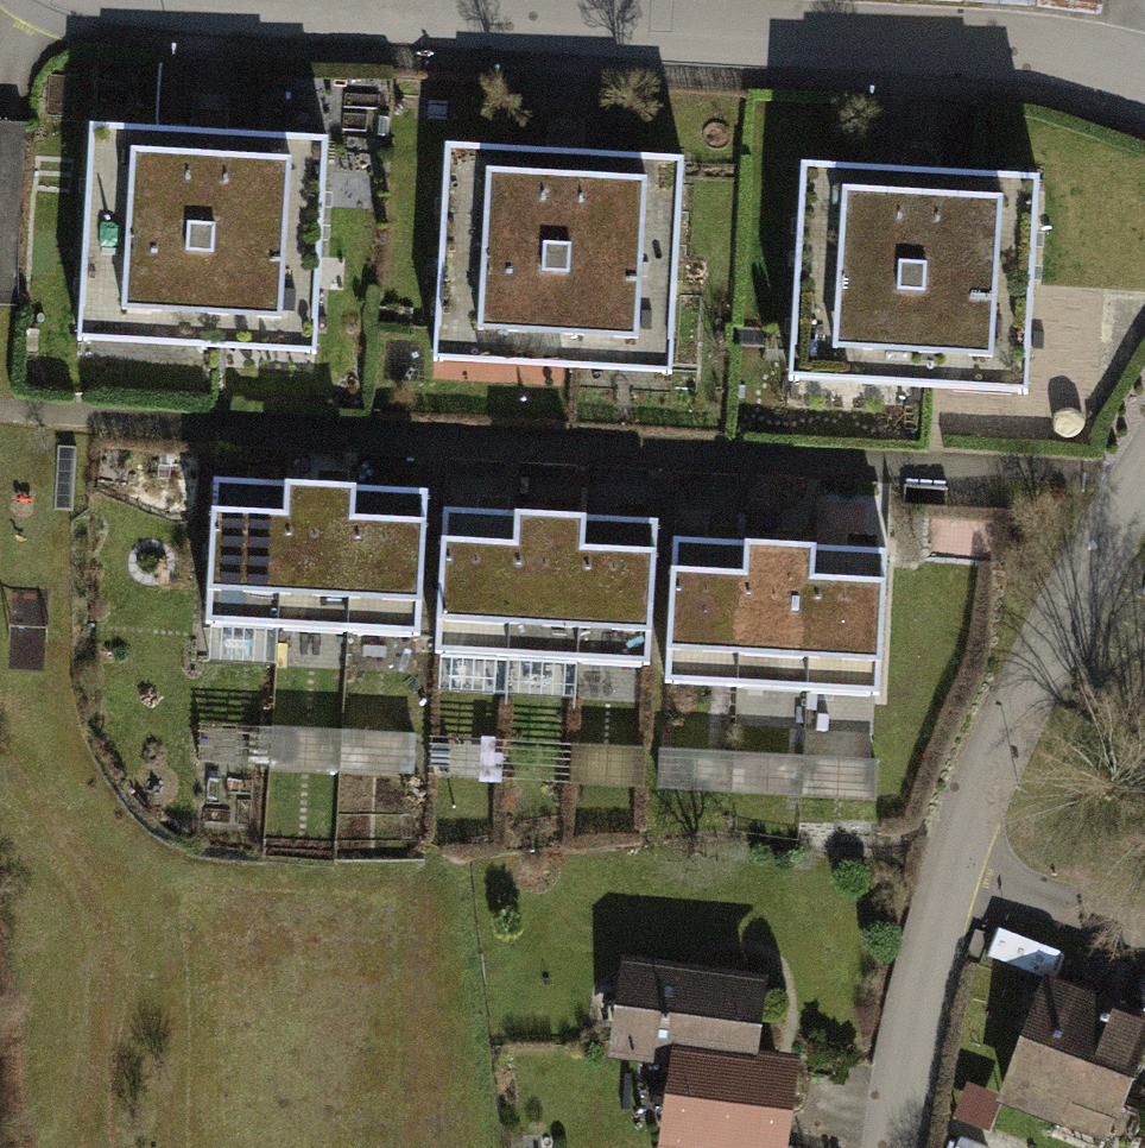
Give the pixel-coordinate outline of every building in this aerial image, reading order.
[(308,153),(73,147),(67,351),(302,358),(308,153)] [(683,168),(448,157),(439,361),(673,372),(683,168)] [(1049,188),(794,177),(785,387),(1040,398),(1049,188)] [(207,624),(279,628),(288,486),(216,482),(207,624)] [(279,628),(348,632),(357,490),(288,486),(279,628)] [(348,632),(420,637),(429,495),(357,490),(348,632)] [(437,654),(509,658),(518,516),(445,512),(437,654)] [(509,658),(578,662),(587,520),(518,516),(509,658)] [(578,662),(650,667),(659,525),(587,520),(578,662)] [(667,684),(739,689),(747,546),(675,542),(667,684)] [(739,689),(808,693),(816,551),(748,546),(739,689)] [(808,693),(880,697),(889,555),(816,551),(808,693)] [(671,792),(880,795),(880,761),(671,758),(671,792)] [(607,1053),(668,1062),(656,1147),(666,1147),(786,1147),(800,1048),(759,1042),(769,969),(621,949),(607,1053)] [(1106,1137),(1144,1044),(1144,1007),(1047,967),(995,1092),(1106,1137)]
